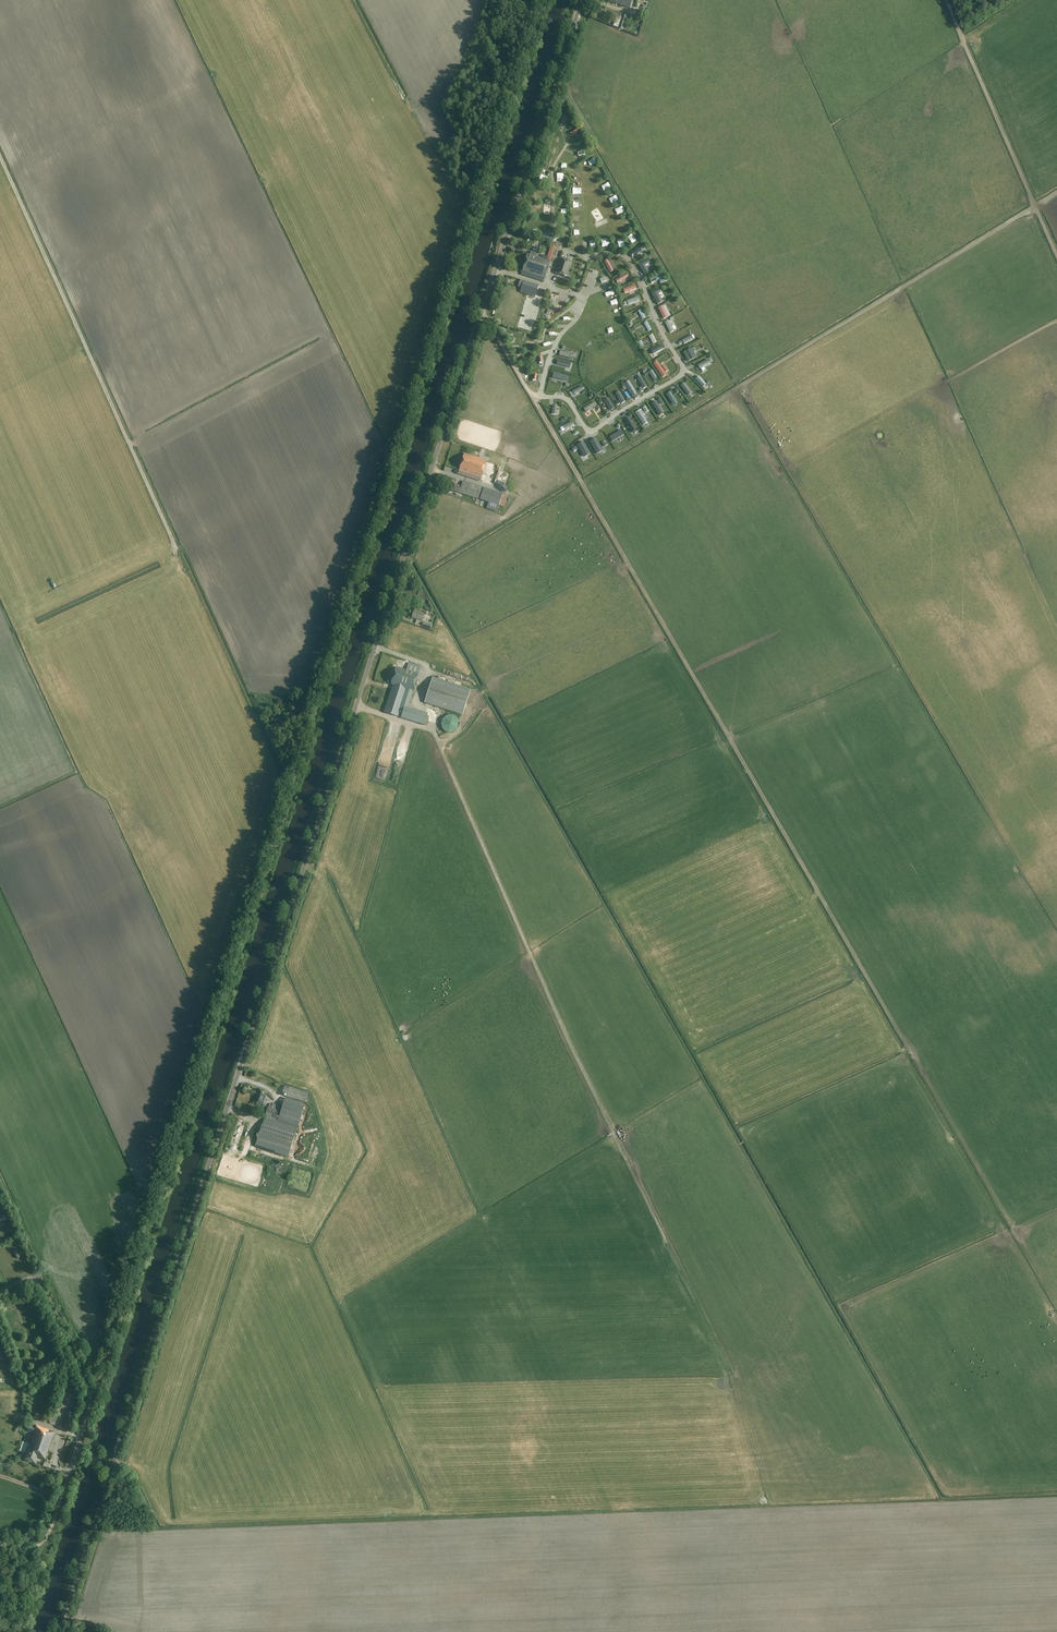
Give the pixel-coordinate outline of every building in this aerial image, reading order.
[(633,0),(608,0),(608,1),(630,8),(633,0)] [(625,26),(628,16),(623,14),(619,24),(625,26)] [(627,219),(623,223),(628,229),(633,225),(627,219)] [(631,234),(626,240),(630,243),(635,237),(631,234)] [(640,246),(629,253),(632,258),(643,251),(640,246)] [(528,254),(521,275),(544,282),(550,261),(547,260),(536,257),(537,254),(531,252),(530,255),(528,254)] [(568,275),(572,263),(561,259),(559,259),(555,273),(567,277),(568,275)] [(648,259),(639,265),(645,275),(648,273),(645,266),(651,262),(648,259)] [(607,260),(604,263),(610,273),(614,271),(607,260)] [(626,274),(615,281),(618,285),(628,278),(626,274)] [(661,275),(650,280),(651,284),(663,278),(661,275)] [(536,293),(539,285),(520,280),(518,287),(536,293)] [(634,285),(623,290),(625,294),(636,289),(634,285)] [(659,290),(651,294),(658,305),(662,303),(658,294),(660,293),(659,290)] [(637,297),(626,301),(628,306),(639,302),(637,297)] [(662,306),(658,308),(663,319),(667,318),(662,306)] [(641,310),(637,312),(643,320),(646,318),(641,310)] [(668,321),(665,323),(670,334),(674,332),(673,332),(677,330),(674,325),(671,327),(668,321)] [(647,322),(644,324),(648,332),(652,330),(647,322)] [(691,336),(682,341),(684,345),(693,340),(691,336)] [(660,346),(651,351),(653,355),(662,349),(660,346)] [(692,349),(683,353),(688,362),(696,358),(692,349)] [(560,352),(559,357),(572,360),(574,355),(560,352)] [(708,360),(697,366),(699,370),(710,364),(708,360)] [(657,362),(653,365),(663,378),(666,376),(657,362)] [(652,370),(648,373),(655,383),(659,380),(652,370)] [(553,373),(552,379),(567,382),(568,376),(553,373)] [(641,377),(637,379),(643,390),(647,387),(641,377)] [(698,377),(695,380),(703,388),(706,385),(698,377)] [(629,381),(624,385),(632,398),(638,395),(629,381)] [(684,384),(681,386),(688,396),(692,393),(684,384)] [(582,387),(572,392),(575,396),(584,391),(582,387)] [(619,392),(615,394),(621,404),(625,402),(619,392)] [(671,393),(666,395),(674,406),(678,404),(671,393)] [(608,399),(604,401),(611,411),(614,409),(608,399)] [(594,402),(583,409),(586,414),(597,406),(594,402)] [(656,402),(652,404),(660,416),(664,414),(656,402)] [(641,410),(635,414),(643,427),(648,424),(643,416),(645,416),(641,410)] [(628,419),(624,421),(632,433),(636,431),(628,419)] [(572,422),(562,427),(565,431),(574,426),(572,422)] [(621,431),(609,438),(612,443),(624,435),(621,431)] [(595,439),(589,443),(597,455),(603,451),(595,439)] [(583,442),(577,446),(584,458),(590,455),(583,442)] [(480,481),(487,462),(464,454),(458,474),(480,481)] [(486,508),(497,512),(499,506),(504,507),(508,496),(462,481),(461,486),(455,484),(452,491),(473,497),(477,498),(488,502),(486,508)] [(422,622),(424,614),(413,611),(411,619),(422,622)] [(430,630),(432,624),(424,622),(422,628),(430,630)] [(408,708),(421,667),(409,663),(406,671),(396,668),(391,685),(392,685),(384,712),(424,725),(427,714),(408,708)] [(463,715),(471,690),(433,678),(425,703),(463,715)] [(450,733),(451,733),(452,733),(453,733),(454,733),(455,732),(456,731),(457,731),(457,730),(458,729),(459,728),(459,727),(459,726),(459,725),(459,724),(459,723),(459,722),(459,721),(458,720),(457,719),(457,718),(456,718),(455,717),(454,716),(453,716),(452,716),(451,716),(450,716),(449,716),(448,716),(447,716),(446,717),(445,718),(444,718),(444,719),(443,720),(442,721),(442,722),(442,723),(442,724),(442,725),(442,726),(442,727),(442,728),(443,729),(444,730),(444,731),(445,731),(446,732),(447,733),(448,733),(449,733),(450,733)] [(413,758),(420,760),(424,749),(416,747),(413,758)] [(306,1103),(309,1093),(284,1086),(282,1093),(287,1094),(286,1097),(306,1103)] [(263,1104),(267,1092),(258,1089),(254,1101),(263,1104)] [(288,1158),(305,1106),(285,1099),(282,1106),(273,1103),(272,1106),(269,1105),(255,1147),(288,1158)] [(307,1154),(310,1145),(297,1140),(293,1148),(307,1154)] [(49,1422),(55,1424),(57,1417),(51,1415),(49,1422)] [(69,1428),(72,1417),(67,1415),(63,1426),(69,1428)] [(45,1460),(54,1432),(29,1423),(26,1433),(33,1436),(30,1444),(23,1442),(19,1451),(26,1453),(24,1459),(34,1463),(36,1459),(37,1457),(45,1460)]
